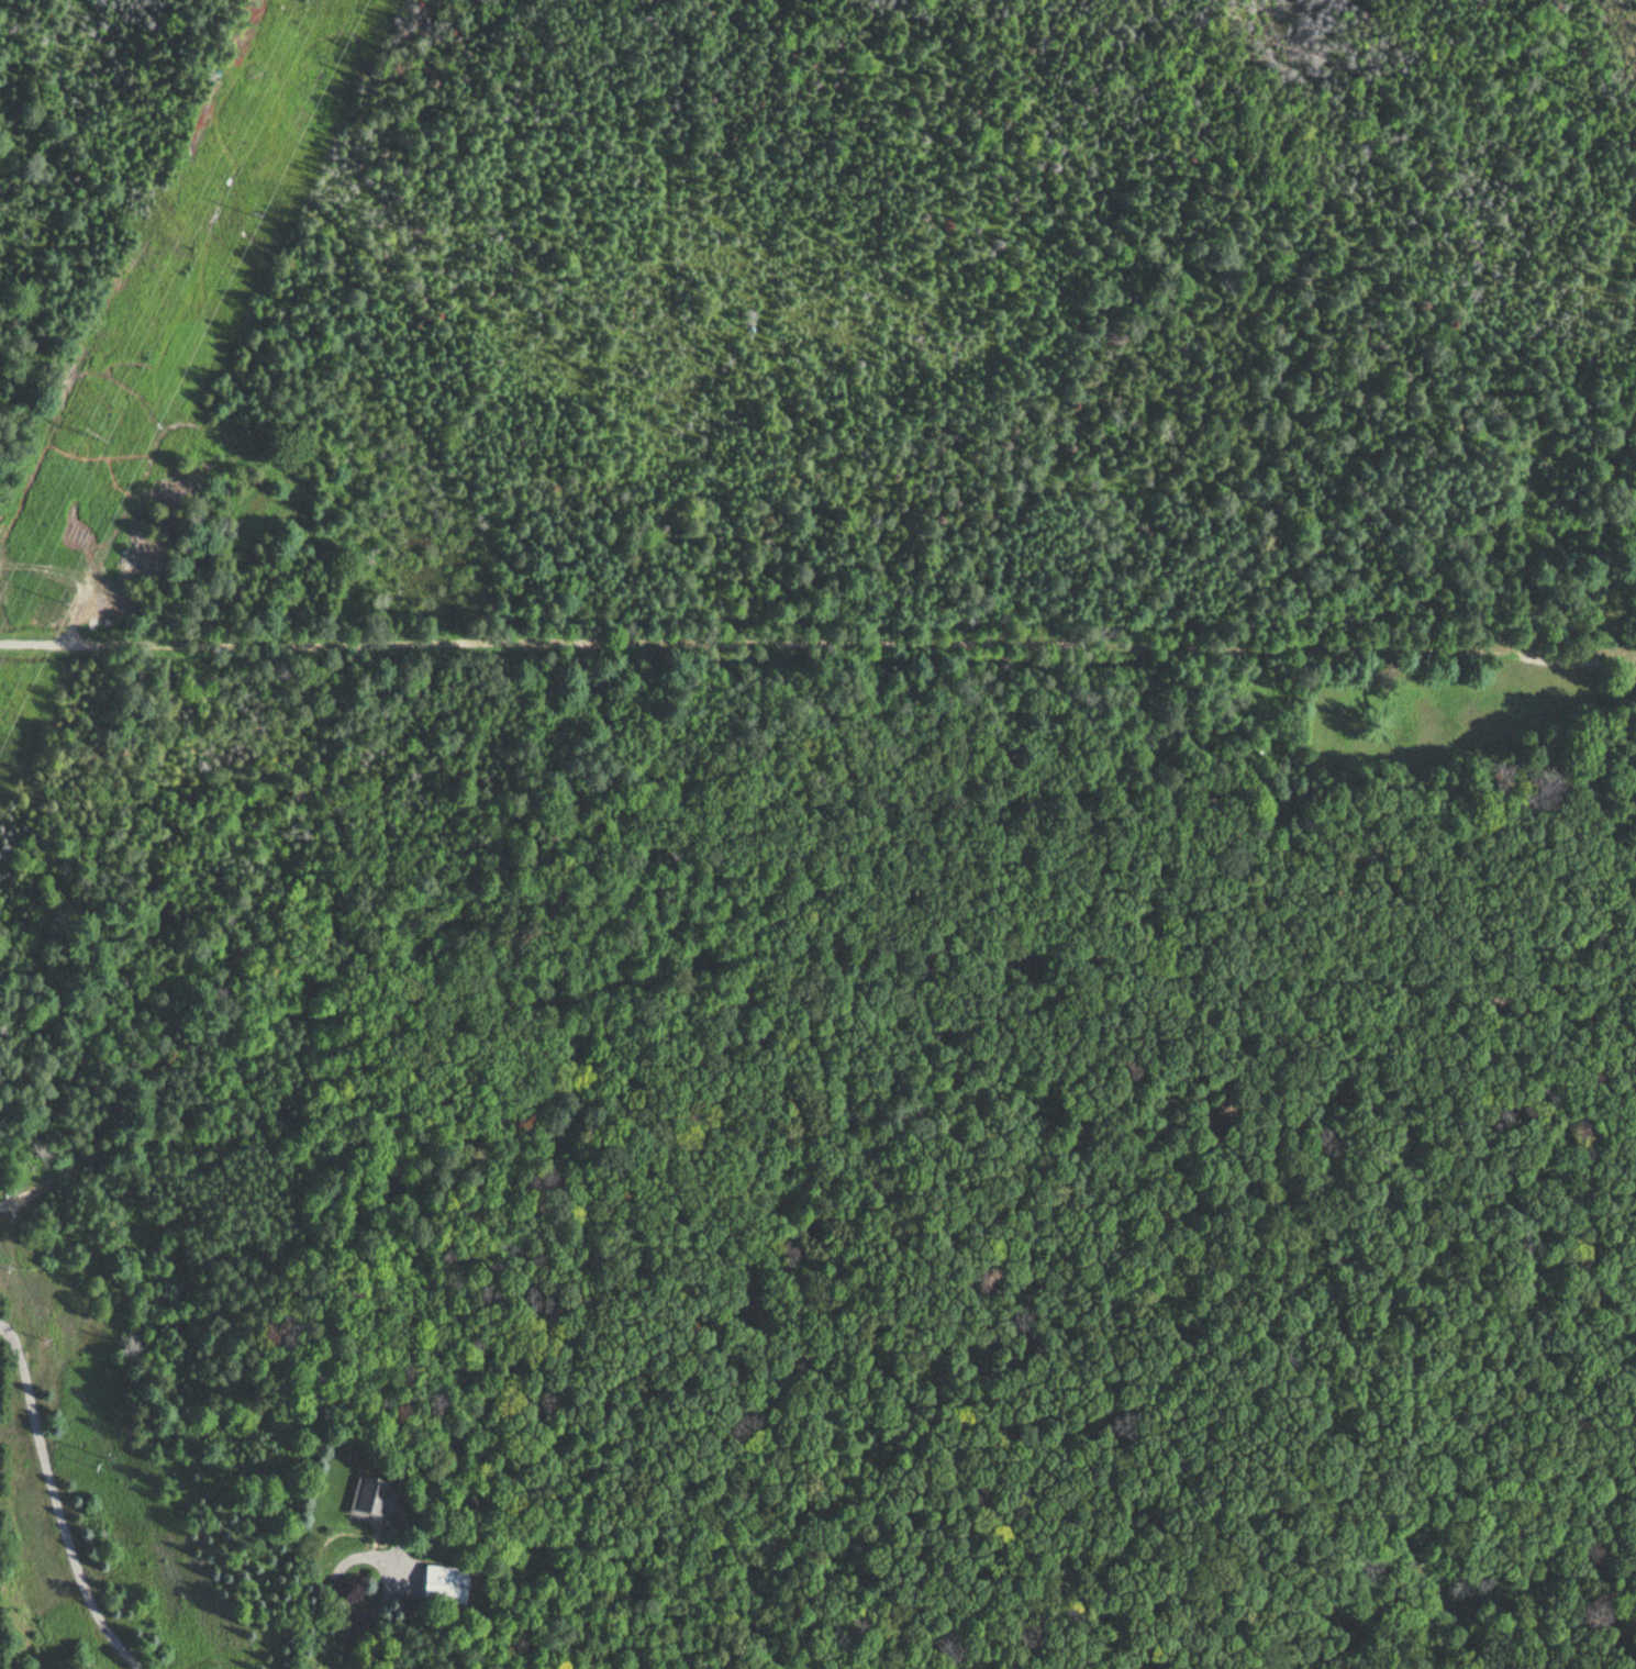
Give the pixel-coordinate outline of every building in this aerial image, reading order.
[(346,1513),(383,1525),(395,1485),(358,1474),(346,1513)] [(470,1604),(473,1569),(425,1564),(421,1600),(470,1604)]
